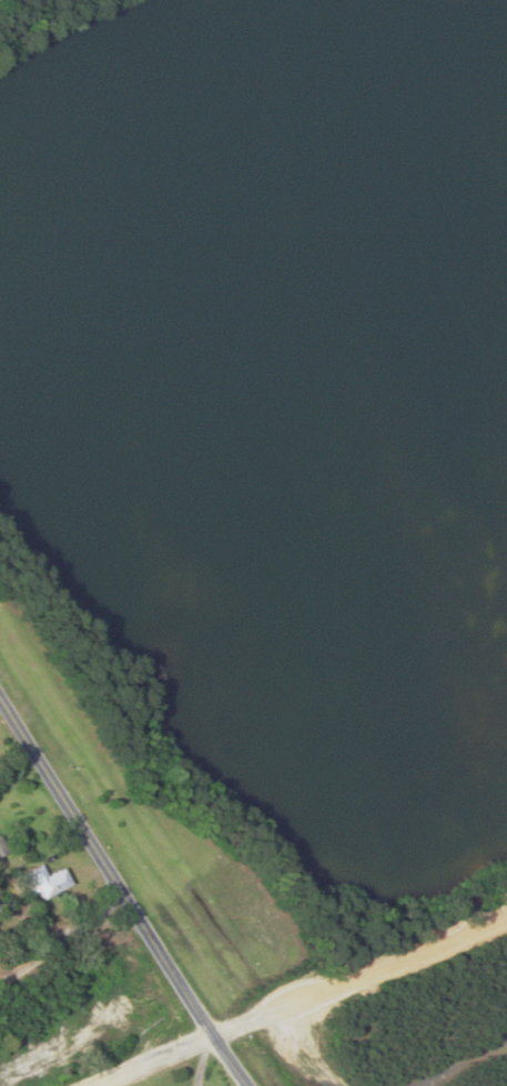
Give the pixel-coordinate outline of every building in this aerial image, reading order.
[(68,886),(59,869),(49,875),(43,864),(24,875),(40,902),(68,886)]
